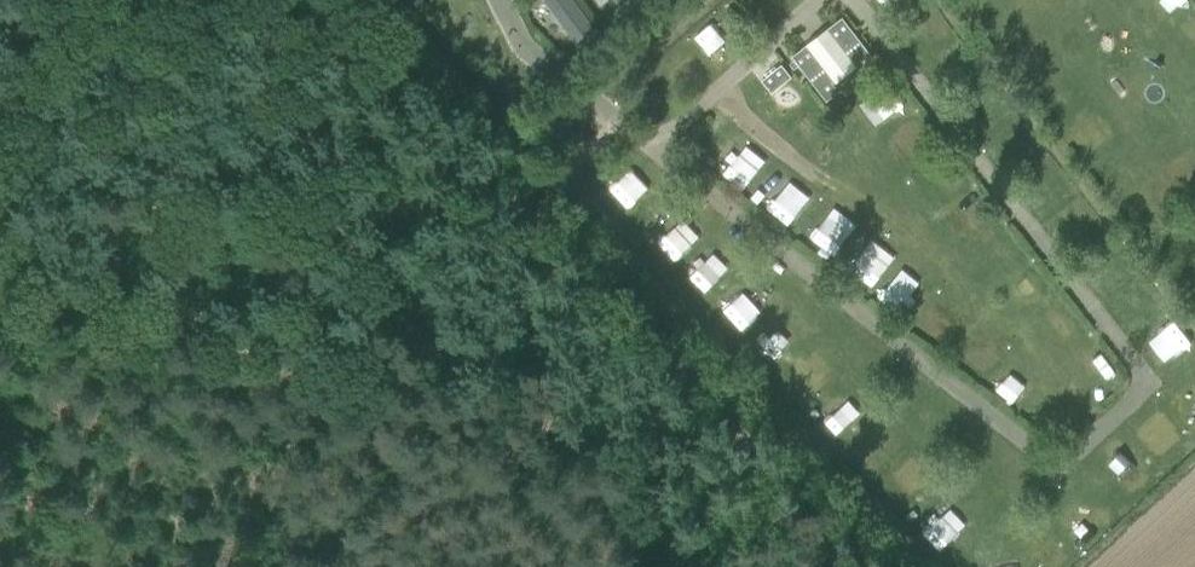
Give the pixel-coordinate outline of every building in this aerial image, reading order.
[(556,43),(568,34),(583,54),(604,39),(575,0),(546,0),(532,11),(556,43)] [(622,12),(641,0),(614,0),(622,12)] [(862,75),(877,64),(842,19),(792,57),(827,102),(842,90),(846,96),(866,81),(862,75)] [(690,35),(700,58),(721,50),(711,26),(690,35)] [(771,94),(791,78),(781,66),(761,82),(771,94)] [(981,121),(1001,109),(995,99),(975,112),(981,121)] [(729,179),(745,162),(727,146),(712,163),(729,179)] [(917,525),(931,544),(963,521),(949,502),(917,525)]
